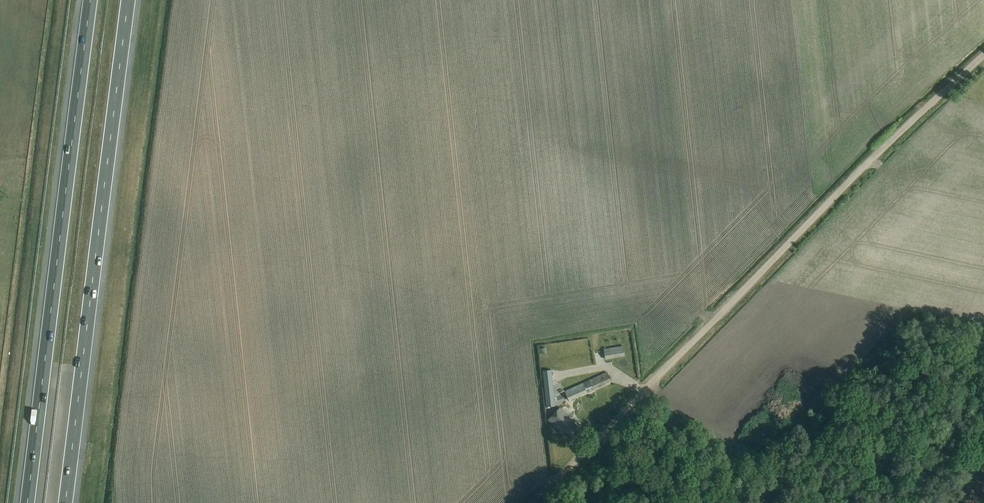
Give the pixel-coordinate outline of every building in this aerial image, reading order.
[(627,334),(604,337),(605,346),(628,343),(627,334)] [(605,360),(625,356),(623,346),(603,350),(605,360)] [(569,401),(611,382),(607,373),(565,392),(569,401)] [(547,407),(556,406),(554,394),(546,395),(547,407)] [(581,432),(579,430),(581,428),(560,408),(548,420),(563,434),(565,432),(574,440),(581,432)]
